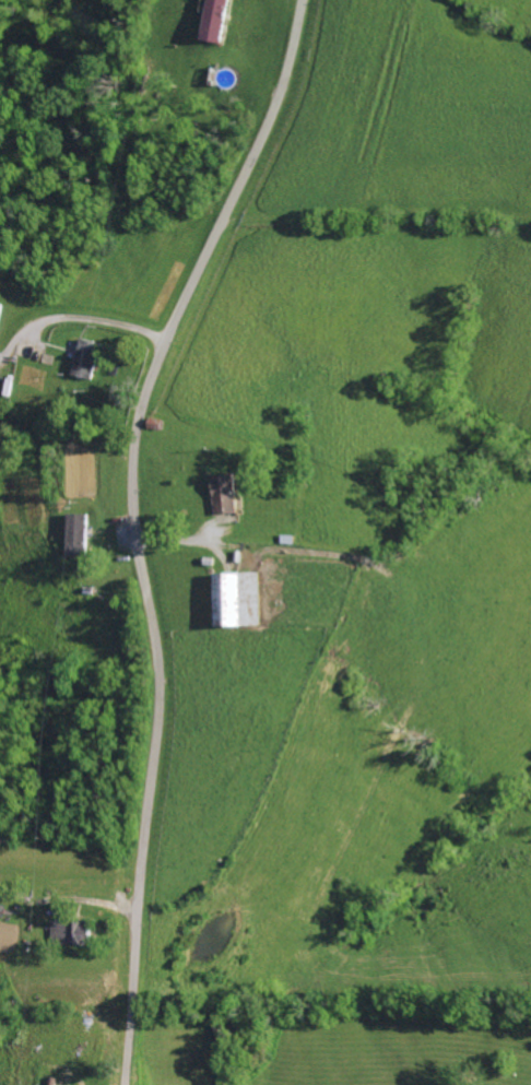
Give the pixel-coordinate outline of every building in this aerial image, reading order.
[(223,44),(229,0),(207,0),(202,42),(223,44)] [(105,345),(85,339),(75,375),(95,381),(105,345)] [(239,514),(238,475),(216,475),(217,515),(239,514)] [(67,556),(87,557),(88,516),(68,515),(67,556)]
